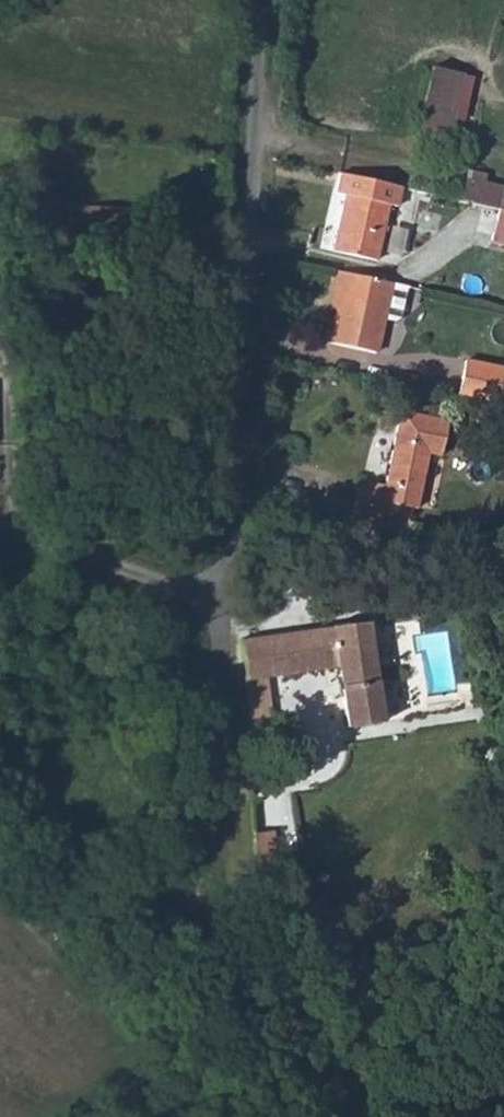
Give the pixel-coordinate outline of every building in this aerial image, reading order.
[(427,133),(447,138),(462,71),(442,67),(427,133)] [(447,138),(457,140),(473,73),(462,71),(447,138)] [(503,204),(503,182),(494,180),(497,172),(478,167),(471,197),(503,204)] [(350,170),(346,188),(356,190),(343,245),(386,254),(397,198),(405,200),(409,184),(350,170)] [(101,256),(128,259),(131,221),(106,218),(101,256)] [(350,284),(356,285),(352,305),(345,337),(388,347),(395,315),(406,317),(411,314),(418,283),(353,269),(350,284)] [(345,304),(352,305),(356,285),(350,284),(345,304)] [(503,397),(503,358),(478,353),(470,390),(503,397)] [(386,501),(420,508),(431,453),(445,455),(452,420),(404,410),(390,482),(386,501)] [(351,520),(414,533),(420,508),(386,501),(390,482),(360,476),(351,520)] [(243,637),(248,672),(246,673),(254,738),(278,734),(268,669),(341,658),(350,719),(386,713),(371,616),(243,637)] [(266,830),(269,864),(294,860),(289,827),(266,830)]
